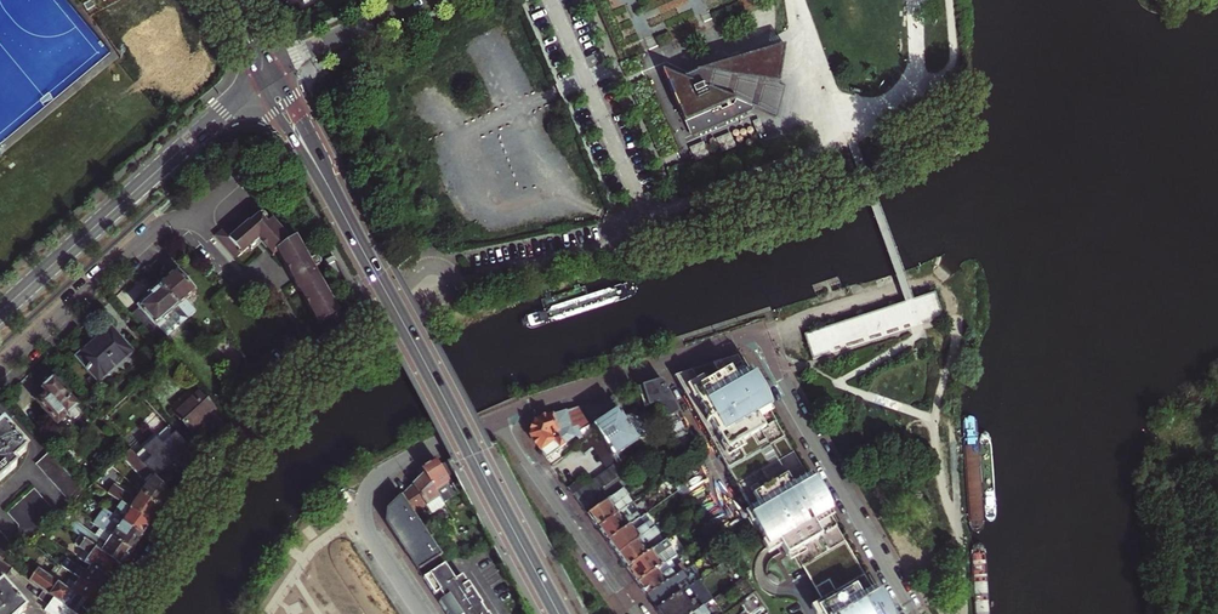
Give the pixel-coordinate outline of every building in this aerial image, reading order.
[(691,85),(671,76),(695,126),(697,125),(703,139),(761,114),(763,110),(780,116),(784,102),(787,87),(792,51),(704,79),(691,85)] [(323,322),(340,312),(316,269),(321,266),(322,262),(320,260),(317,259),(312,262),(298,237),(292,239),(275,217),(269,223),(267,221),(269,219),(268,218),(269,216),(267,214),(269,213),(257,200),(247,209),(217,235),(223,241),(237,258),(264,235),(277,249),(282,247),(291,262),(296,259),(304,274),(294,280),(302,294),(306,292),(323,322)] [(296,259),(291,262),(286,265),(294,280),(304,274),(296,259)] [(162,287),(190,318),(196,312),(187,302),(197,293),(177,272),(173,276),(167,281),(168,282),(162,287)] [(162,287),(161,286),(150,296),(152,298),(145,304),(133,316),(159,345),(190,318),(162,287)] [(231,294),(227,289),(219,296),(222,300),(227,296),(228,297),(231,294)] [(909,304),(805,336),(814,360),(815,363),(917,330),(943,322),(942,318),(935,296),(909,304)] [(135,353),(111,326),(99,337),(77,357),(101,384),(135,353)] [(893,611),(891,607),(888,602),(885,598),(880,592),(877,594),(829,512),(832,510),(831,506),(830,503),(829,500),(828,497),(827,494),(825,492),(823,489),(822,487),(818,483),(815,480),(812,481),(769,407),(772,405),(770,401),(768,395),(765,389),(762,383),(758,379),(754,375),(751,376),(739,355),(675,375),(755,514),(752,516),(752,517),(750,518),(756,531),(759,529),(764,539),(762,540),(771,557),(791,546),(797,558),(799,556),(825,602),(812,609),(815,613),(894,613),(893,611)] [(47,386),(44,389),(48,393),(38,402),(58,424),(77,407),(54,381),(47,386)] [(657,408),(666,425),(682,416),(666,384),(654,388),(642,391),(648,411),(657,408)] [(208,421),(218,412),(200,391),(175,414),(191,432),(200,423),(205,419),(208,421)] [(599,399),(578,406),(590,425),(596,433),(616,463),(630,485),(638,479),(621,453),(650,434),(634,410),(622,418),(617,409),(617,407),(613,395),(599,399)] [(542,452),(546,457),(574,437),(574,439),(582,437),(581,436),(581,434),(582,432),(583,430),(590,425),(578,406),(534,420),(530,434),(542,452)] [(0,483),(18,467),(15,464),(29,452),(5,425),(0,430),(0,483)] [(169,425),(136,456),(157,478),(166,468),(175,460),(189,474),(200,459),(169,425)] [(616,463),(596,433),(580,445),(585,454),(589,452),(603,473),(616,463)] [(168,503),(173,496),(157,478),(136,456),(132,451),(124,457),(145,480),(148,477),(151,480),(141,493),(162,510),(168,503)] [(86,491),(52,454),(40,465),(73,503),(86,491)] [(428,466),(422,470),(424,475),(442,504),(457,494),(447,479),(453,475),(447,463),(439,466),(435,461),(428,466)] [(585,486),(573,495),(582,508),(587,515),(624,489),(630,485),(616,463),(603,473),(585,486)] [(444,507),(442,504),(424,475),(418,481),(413,486),(426,508),(431,515),(444,507)] [(585,486),(579,478),(566,486),(570,491),(573,495),(585,486)] [(162,510),(141,493),(134,503),(132,501),(134,499),(115,486),(109,495),(122,503),(153,524),(158,517),(162,510)] [(426,508),(413,486),(407,493),(402,498),(414,516),(426,508)] [(624,489),(587,515),(593,523),(597,528),(632,503),(633,502),(624,489)] [(36,515),(49,504),(36,491),(10,515),(23,529),(21,537),(31,544),(48,528),(36,515)] [(414,516),(402,498),(388,511),(387,524),(413,563),(418,572),(440,558),(441,557),(414,516)] [(149,530),(153,524),(122,503),(113,515),(144,536),(149,530)] [(632,503),(597,528),(601,535),(606,541),(640,517),(635,511),(637,510),(632,503)] [(138,545),(144,536),(113,515),(111,514),(101,529),(133,552),(138,545)] [(640,517),(606,541),(611,548),(615,554),(650,529),(653,527),(644,514),(640,517)] [(128,559),(133,552),(101,529),(95,537),(74,522),(69,529),(88,542),(120,565),(123,567),(128,559)] [(446,526),(444,528),(455,545),(460,542),(449,524),(446,526)] [(650,529),(615,554),(620,561),(626,568),(661,543),(650,529)] [(4,561),(15,546),(0,530),(0,556),(4,561)] [(661,543),(626,568),(631,576),(636,583),(656,569),(676,554),(666,540),(661,543)] [(92,567),(105,576),(110,569),(115,572),(117,570),(120,565),(88,542),(85,547),(90,550),(87,554),(94,558),(89,565),(92,567)] [(7,575),(11,568),(3,562),(4,561),(0,556),(0,570),(7,575)] [(440,558),(418,572),(424,580),(445,565),(440,558)] [(63,567),(76,576),(103,595),(108,588),(112,582),(105,576),(92,567),(88,574),(69,560),(63,567)] [(424,580),(435,596),(437,595),(440,598),(442,603),(440,604),(447,613),(488,613),(487,613),(486,613),(481,606),(482,605),(468,584),(467,585),(462,577),(455,581),(445,565),(424,580)] [(656,569),(636,583),(641,590),(646,596),(680,572),(675,565),(662,574),(663,576),(662,577),(656,569)] [(76,576),(67,589),(39,569),(30,581),(45,592),(75,613),(90,613),(94,608),(103,595),(76,576)] [(680,572),(646,596),(651,603),(656,610),(691,585),(681,571),(680,572)] [(755,591),(745,576),(736,582),(747,597),(755,591)] [(656,610),(659,613),(692,613),(705,605),(713,599),(699,579),(691,585),(656,610)] [(26,610),(2,583),(0,586),(0,613),(21,613),(26,610)] [(768,612),(755,591),(747,597),(739,602),(747,613),(765,613),(768,612)] [(45,592),(40,599),(50,606),(45,612),(48,613),(75,613),(45,592)] [(692,613),(711,613),(705,605),(692,613)]
